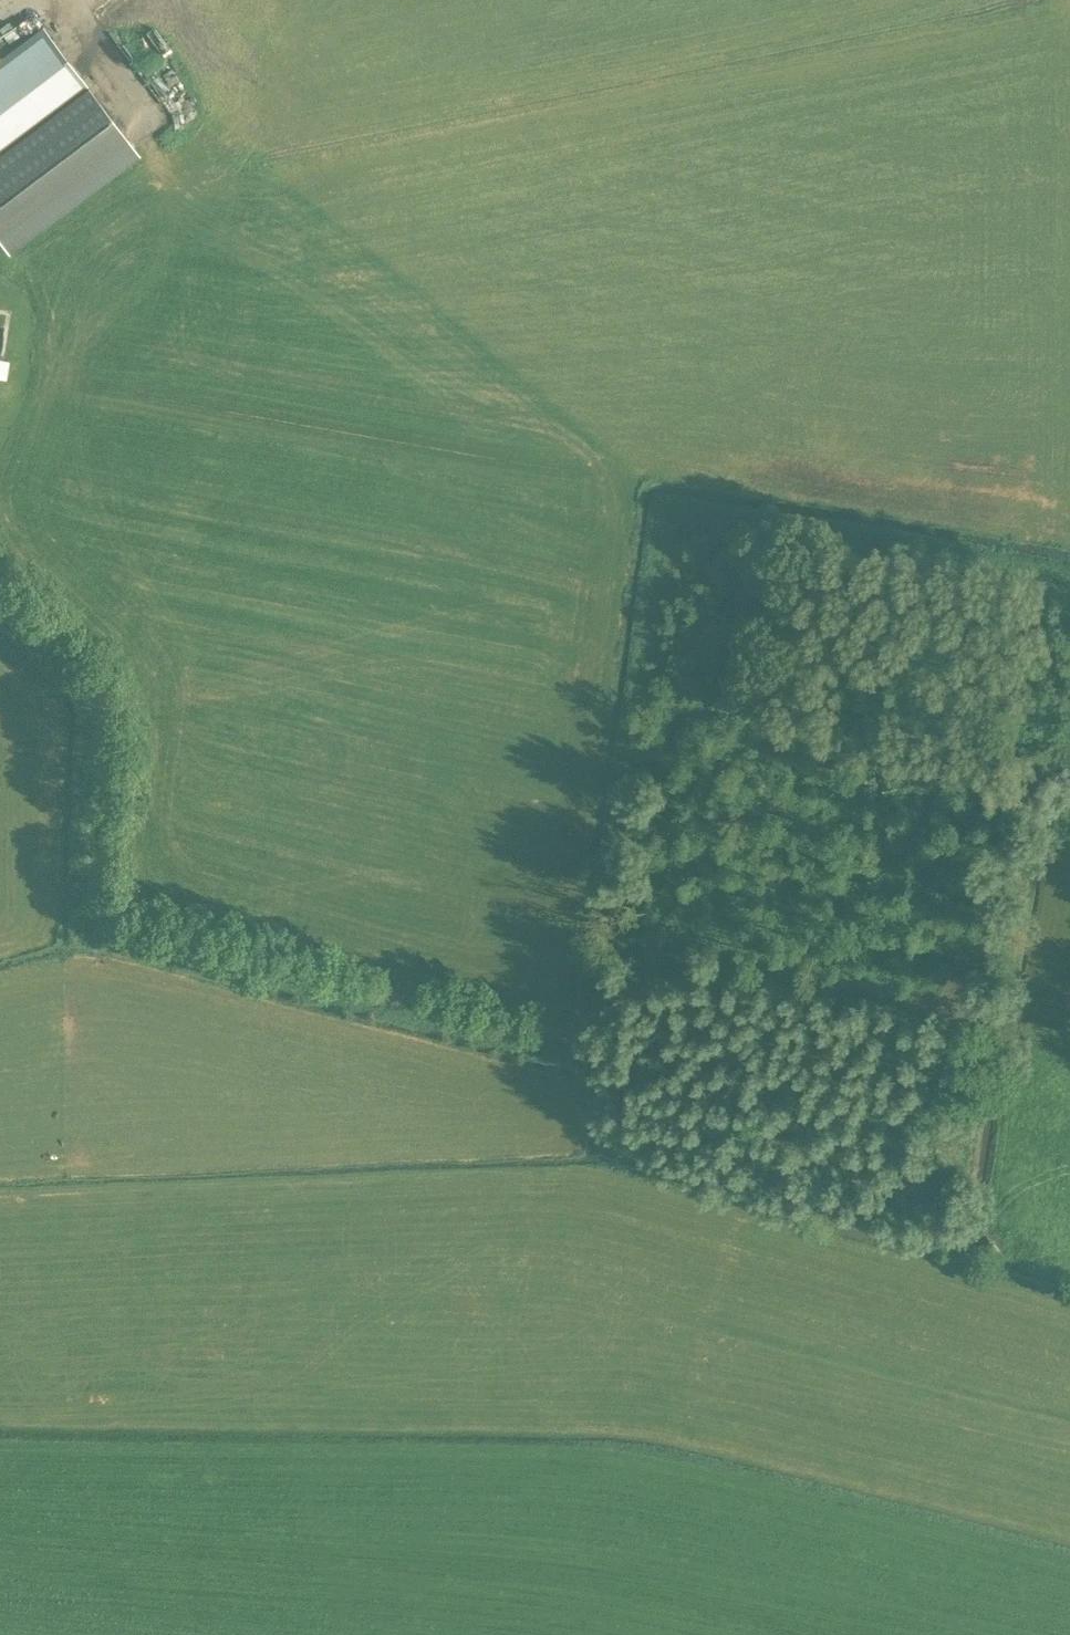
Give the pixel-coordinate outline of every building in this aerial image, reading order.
[(25,44),(11,23),(1,30),(15,51),(0,62),(0,239),(7,249),(137,151),(44,29),(25,44)]
